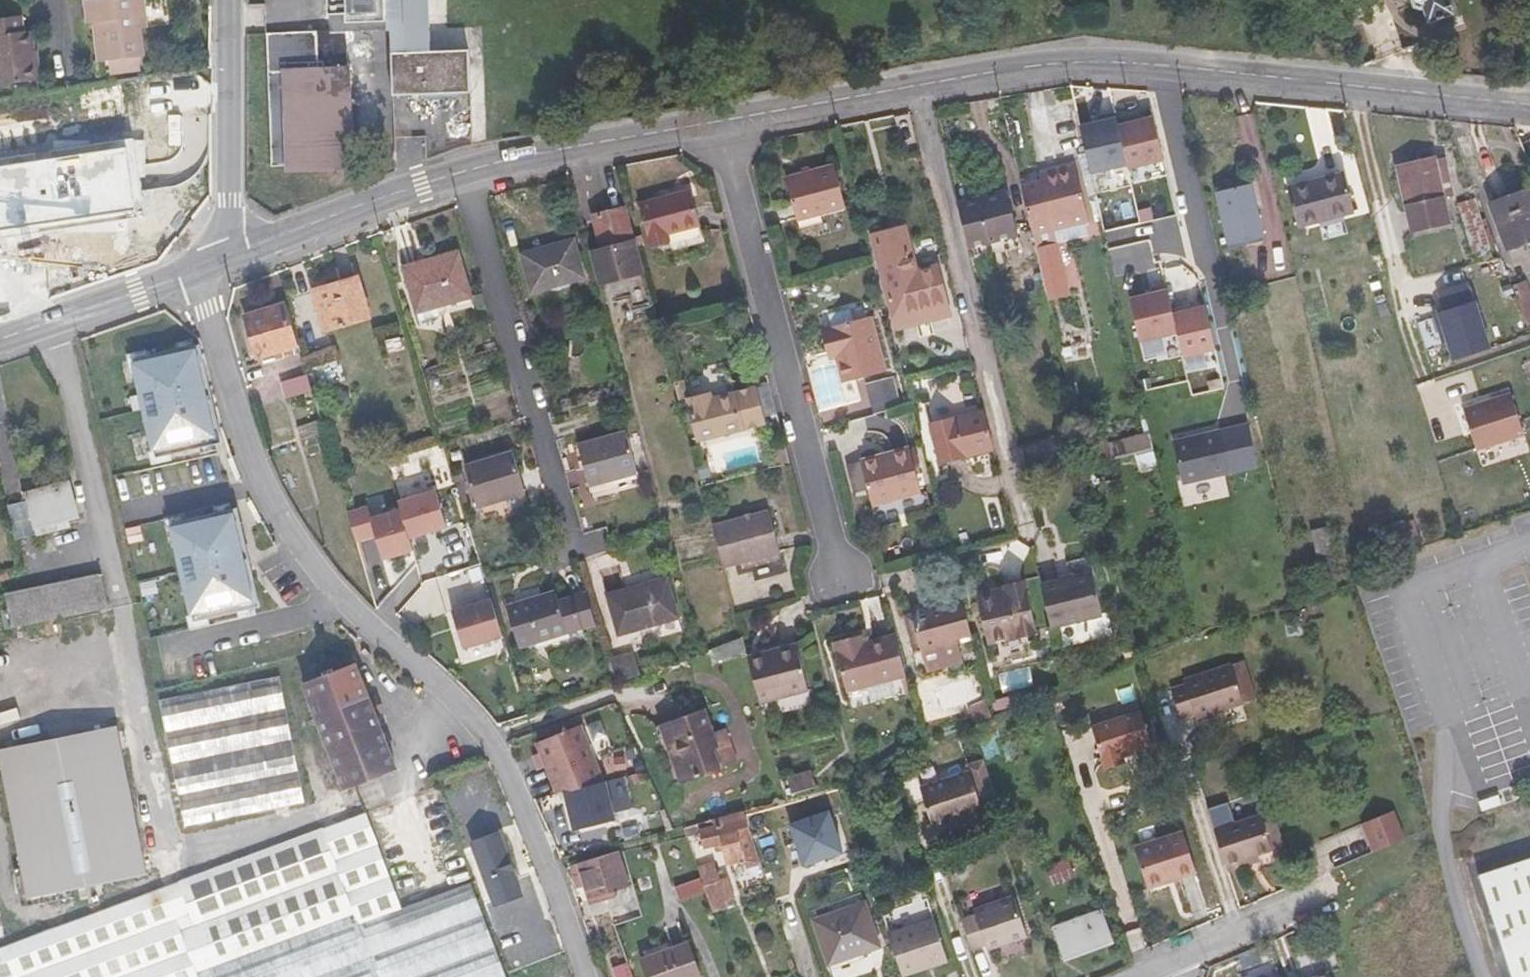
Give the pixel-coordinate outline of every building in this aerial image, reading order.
[(87,17),(93,16),(94,24),(99,62),(109,61),(140,57),(144,56),(141,29),(148,28),(144,0),(85,0),(87,17)] [(327,15),(346,14),(379,13),(379,0),(326,0),(327,15)] [(379,13),(391,13),(430,12),(429,0),(379,0),(379,13)] [(1414,7),(1420,9),(1423,8),(1429,23),(1454,14),(1450,3),(1457,1),(1457,0),(1412,0),(1414,7)] [(430,12),(391,13),(393,80),(472,77),(471,33),(429,34),(430,12)] [(336,26),(336,45),(347,45),(346,14),(327,15),(327,26),(336,26)] [(34,51),(31,31),(23,32),(21,16),(0,19),(0,85),(37,81),(34,51)] [(356,164),(352,44),(347,45),(336,45),(327,45),(327,26),(267,28),(273,166),(286,165),(286,172),(356,169),(356,164)] [(39,50),(34,51),(37,81),(42,80),(39,50)] [(142,70),(140,57),(109,61),(111,74),(142,70)] [(1100,121),(1079,126),(1090,173),(1125,164),(1117,126),(1113,113),(1099,116),(1100,121)] [(1154,118),(1117,126),(1125,164),(1127,169),(1163,161),(1154,118)] [(0,156),(0,230),(1,236),(145,214),(133,136),(0,156)] [(1412,230),(1449,221),(1434,158),(1397,167),(1412,230)] [(797,220),(846,207),(835,166),(786,178),(797,220)] [(1041,181),(1021,186),(1032,234),(1088,221),(1075,167),(1059,171),(1060,177),(1041,181)] [(1040,176),(1041,181),(1060,177),(1059,171),(1040,176)] [(1288,189),(1297,226),(1355,211),(1345,173),(1288,189)] [(1218,192),(1230,244),(1262,237),(1250,185),(1218,192)] [(651,247),(670,242),(668,233),(701,224),(691,190),(639,204),(651,247)] [(1529,240),(1529,199),(1526,190),(1492,204),(1510,248),(1529,240)] [(1007,191),(957,203),(968,247),(1018,234),(1007,191)] [(1457,203),(1472,253),(1494,247),(1474,198),(1457,203)] [(632,311),(653,305),(636,241),(634,241),(625,208),(594,216),(603,249),(591,252),(600,284),(599,284),(605,305),(628,299),(632,311)] [(894,316),(947,302),(937,265),(917,270),(906,227),(872,236),(894,316)] [(672,245),(702,243),(702,231),(671,233),(672,245)] [(584,277),(574,240),(523,254),(533,292),(584,277)] [(1036,251),(1048,300),(1067,295),(1055,247),(1036,251)] [(417,311),(471,295),(458,252),(405,268),(417,311)] [(326,303),(318,305),(325,331),(370,317),(358,277),(322,288),(326,303)] [(1466,281),(1439,289),(1445,308),(1435,312),(1440,330),(1444,329),(1453,357),(1489,346),(1475,299),(1472,300),(1466,281)] [(1145,296),(1126,301),(1136,343),(1173,334),(1168,316),(1161,287),(1144,291),(1145,296)] [(313,290),(318,305),(326,303),(322,288),(313,290)] [(474,305),(471,295),(417,311),(420,321),(474,305)] [(951,316),(947,302),(894,316),(897,330),(951,316)] [(299,345),(287,303),(247,315),(259,357),(299,345)] [(1201,309),(1168,316),(1173,334),(1178,358),(1211,351),(1201,309)] [(871,315),(829,326),(837,356),(844,382),(886,371),(871,315)] [(837,356),(829,326),(821,328),(829,358),(837,356)] [(185,348),(124,363),(147,460),(207,446),(185,348)] [(286,398),(312,390),(308,374),(281,382),(286,398)] [(864,385),(873,412),(894,405),(885,378),(864,385)] [(754,388),(714,399),(713,393),(688,400),(699,441),(764,423),(754,388)] [(1506,395),(1460,411),(1473,450),(1520,434),(1506,395)] [(941,461),(993,448),(984,411),(932,425),(941,461)] [(298,426),(301,437),(324,430),(320,420),(298,426)] [(1248,424),(1173,442),(1183,485),(1258,467),(1248,424)] [(607,495),(641,486),(626,431),(578,444),(591,493),(606,489),(607,495)] [(308,455),(328,450),(323,435),(304,441),(308,455)] [(1138,468),(1157,463),(1151,436),(1123,443),(1126,456),(1135,454),(1138,468)] [(1084,452),(1086,465),(1114,458),(1111,446),(1084,452)] [(872,503),(872,505),(922,492),(910,447),(861,460),(861,462),(863,470),(872,503)] [(477,506),(526,491),(514,452),(465,467),(477,506)] [(863,470),(861,462),(844,466),(855,508),(872,503),(863,470)] [(454,474),(463,505),(470,503),(461,472),(454,474)] [(36,527),(69,517),(79,515),(70,481),(26,494),(36,527)] [(436,491),(400,501),(402,509),(410,537),(447,526),(436,491)] [(530,505),(526,491),(477,506),(480,519),(530,505)] [(8,507),(19,538),(36,531),(24,500),(8,507)] [(410,537),(402,509),(373,518),(369,506),(349,512),(358,541),(377,536),(384,558),(413,550),(410,537)] [(769,511),(713,526),(724,567),(780,552),(769,511)] [(224,514),(165,528),(188,626),(247,612),(224,514)] [(72,527),(69,517),(36,527),(38,537),(72,527)] [(1405,522),(1411,538),(1419,535),(1413,519),(1405,522)] [(1312,531),(1318,555),(1333,551),(1327,527),(1312,531)] [(1040,586),(1051,627),(1103,614),(1092,573),(1040,586)] [(13,626),(108,606),(102,574),(6,593),(13,626)] [(617,634),(645,627),(648,639),(679,631),(665,578),(606,594),(617,634)] [(1037,632),(1024,581),(1004,586),(1006,591),(977,598),(988,645),(1037,632)] [(559,602),(556,592),(507,607),(519,647),(568,632),(582,627),(573,598),(559,602)] [(587,594),(573,598),(582,627),(595,623),(587,594)] [(491,599),(452,611),(463,648),(502,637),(491,599)] [(962,599),(933,607),(934,612),(963,604),(962,599)] [(922,652),(972,639),(963,604),(934,612),(933,607),(911,613),(922,652)] [(912,652),(921,650),(912,614),(902,616),(912,652)] [(861,634),(855,636),(857,646),(863,644),(861,634)] [(540,653),(575,644),(572,635),(537,644),(540,653)] [(905,674),(895,635),(863,644),(857,646),(855,636),(833,642),(846,690),(905,674)] [(746,649),(743,636),(715,647),(720,659),(746,649)] [(972,639),(922,652),(927,671),(977,658),(972,639)] [(767,657),(798,649),(797,644),(766,652),(767,657)] [(766,652),(748,657),(760,703),(809,690),(798,649),(767,657),(766,652)] [(640,677),(640,659),(614,659),(613,676),(640,677)] [(346,789),(396,769),(354,662),(304,682),(346,789)] [(1184,681),(1185,685),(1171,689),(1181,718),(1195,714),(1196,718),(1244,702),(1243,698),(1233,670),(1231,665),(1184,681)] [(1255,694),(1245,666),(1233,670),(1243,698),(1255,694)] [(168,698),(198,824),(306,802),(281,676),(168,698)] [(185,827),(198,824),(168,698),(159,700),(185,827)] [(979,704),(966,709),(971,723),(989,716),(983,702),(979,704)] [(683,782),(720,769),(713,750),(718,748),(712,733),(704,710),(671,723),(682,755),(674,758),(683,782)] [(1121,753),(1133,749),(1151,744),(1140,711),(1092,727),(1104,765),(1123,759),(1121,753)] [(0,744),(0,789),(19,895),(141,873),(114,723),(0,744)] [(662,726),(674,758),(682,755),(671,723),(662,726)] [(568,790),(606,781),(583,724),(539,742),(560,793),(568,790)] [(713,750),(720,769),(739,762),(726,727),(712,733),(718,748),(713,750)] [(1135,755),(1133,749),(1121,753),(1123,759),(1135,755)] [(1125,763),(1123,759),(1104,765),(1106,769),(1125,763)] [(980,804),(996,799),(983,760),(967,765),(969,771),(920,787),(933,827),(951,821),(950,817),(963,813),(964,816),(982,810),(980,804)] [(787,776),(792,794),(816,787),(811,769),(787,776)] [(619,819),(609,780),(606,781),(568,790),(578,829),(619,819)] [(309,833),(363,976),(506,976),(433,787),(309,833)] [(746,817),(745,811),(699,823),(704,847),(723,843),(727,864),(745,860),(746,867),(762,863),(749,828),(749,827),(746,817)] [(830,811),(791,824),(805,864),(844,852),(830,811)] [(1273,811),(1261,814),(1273,850),(1285,846),(1273,811)] [(1393,811),(1360,824),(1371,853),(1404,840),(1393,811)] [(964,816),(963,813),(950,817),(951,821),(952,822),(965,818),(964,816)] [(1213,830),(1226,871),(1241,867),(1239,861),(1258,855),(1273,850),(1261,814),(1213,830)] [(465,839),(487,895),(514,886),(493,829),(465,839)] [(1135,847),(1147,885),(1176,876),(1177,879),(1197,872),(1184,832),(1135,847)] [(0,947),(0,976),(363,976),(309,833),(0,947)] [(578,865),(589,897),(592,904),(617,895),(615,890),(629,886),(619,853),(578,865)] [(1239,861),(1241,867),(1260,860),(1258,855),(1239,861)] [(1053,886),(1075,877),(1068,859),(1045,867),(1053,886)] [(1480,875),(1513,976),(1529,976),(1529,859),(1480,875)] [(714,863),(698,868),(702,877),(706,891),(714,911),(729,906),(727,898),(720,878),(714,863)] [(582,900),(589,897),(578,865),(571,868),(576,880),(574,880),(582,900)] [(728,875),(720,878),(727,898),(735,895),(728,875)] [(1176,876),(1147,885),(1148,888),(1177,879),(1176,876)] [(706,891),(702,877),(675,887),(680,900),(706,891)] [(963,920),(973,949),(986,944),(988,949),(1028,936),(1014,897),(974,911),(976,916),(963,920)] [(865,903),(814,920),(829,964),(880,946),(865,903)] [(1062,960),(1109,943),(1098,913),(1050,931),(1062,960)] [(934,919),(889,934),(903,975),(948,960),(934,919)] [(535,932),(512,941),(523,971),(546,962),(535,932)] [(647,976),(700,976),(688,943),(641,960),(647,976)] [(628,961),(612,967),(615,976),(633,976),(628,961)]
